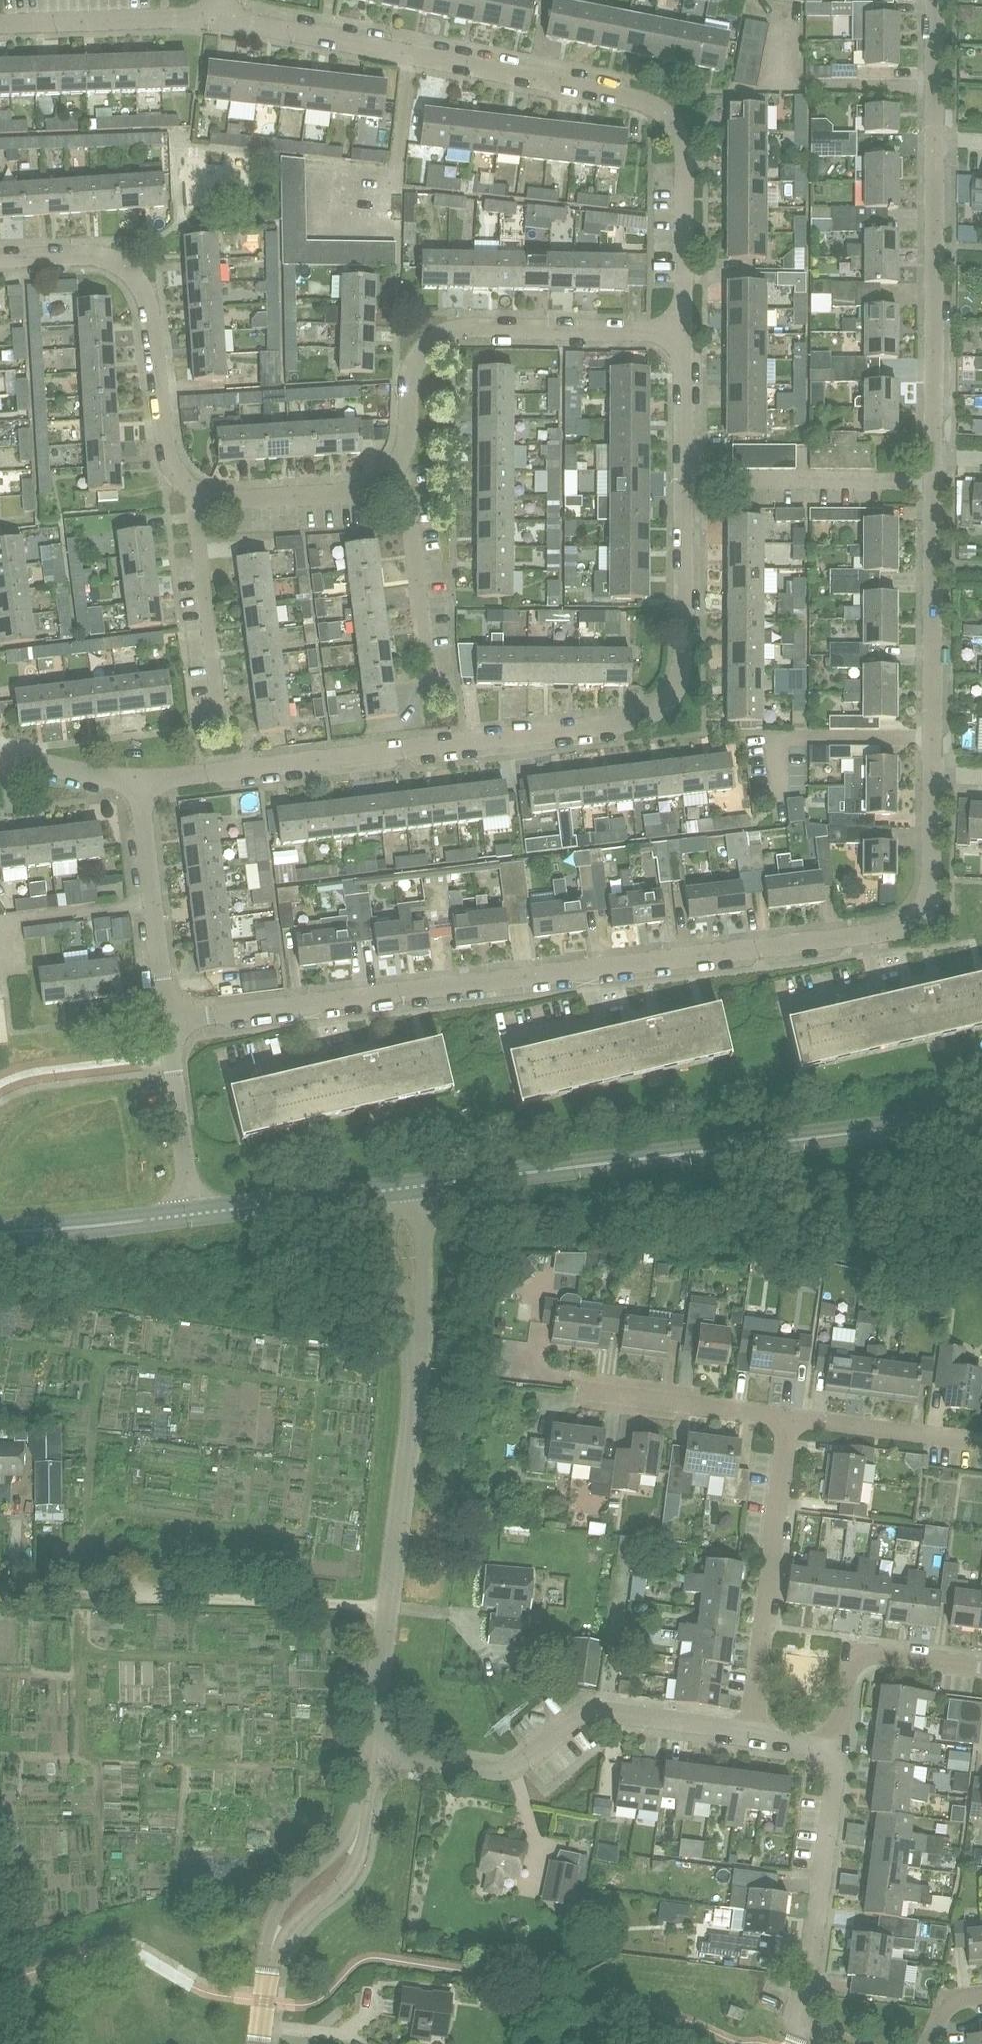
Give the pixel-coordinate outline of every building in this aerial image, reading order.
[(430,0),(404,0),(403,7),(428,12),(430,0)] [(456,0),(430,0),(428,12),(453,17),(456,0)] [(482,0),(456,0),(453,17),(478,22),(482,0)] [(508,0),(482,0),(478,22),(503,26),(508,0)] [(503,26),(528,31),(534,0),(508,0),(503,26)] [(709,2),(743,9),(745,0),(710,0),(709,2)] [(572,40),(579,6),(554,1),(547,35),(572,40)] [(832,15),(857,16),(857,3),(832,3),(832,15)] [(597,45),(604,11),(579,6),(572,40),(597,45)] [(808,35),(809,9),(798,9),(797,35),(808,35)] [(622,50),(629,16),(604,11),(597,45),(622,50)] [(866,14),(866,41),(899,41),(899,14),(866,14)] [(647,55),(654,21),(629,16),(622,50),(647,55)] [(746,19),(742,35),(766,40),(769,24),(746,19)] [(672,60),(679,26),(654,21),(647,55),(672,60)] [(697,65),(704,31),(679,26),(672,60),(697,65)] [(728,36),(704,31),(697,65),(722,70),(728,36)] [(763,55),(766,40),(742,35),(739,51),(763,55)] [(899,66),(899,41),(866,41),(857,41),(857,51),(866,52),(866,66),(899,66)] [(759,71),(763,55),(739,51),(736,66),(759,71)] [(187,53),(162,54),(163,90),(188,90),(187,53)] [(163,90),(162,54),(136,55),(138,91),(163,90)] [(138,91),(136,55),(111,56),(112,92),(138,91)] [(112,92),(111,56),(85,57),(87,93),(112,92)] [(87,93),(85,57),(60,58),(61,94),(87,93)] [(61,94),(60,58),(35,59),(36,95),(61,94)] [(36,95),(35,59),(9,60),(11,96),(36,95)] [(9,60),(0,60),(0,96),(11,96),(9,60)] [(231,102),(235,67),(209,64),(205,99),(231,102)] [(832,65),(832,74),(820,74),(820,67),(806,66),(806,78),(832,78),(857,78),(857,65),(832,65)] [(756,87),(759,71),(736,66),(733,82),(756,87)] [(256,105),(260,69),(235,67),(231,102),(256,105)] [(281,107),(285,72),(260,69),(256,105),(281,107)] [(307,110),(311,75),(285,72),(281,107),(307,110)] [(332,113),(336,78),(311,75),(307,110),(332,113)] [(357,116),(361,81),(336,78),(332,113),(357,116)] [(426,97),(454,98),(455,81),(426,80),(426,97)] [(386,83),(364,81),(361,81),(357,116),(383,119),(383,117),(395,118),(397,103),(384,102),(386,83)] [(794,126),(794,110),(803,110),(804,99),(793,99),(793,103),(766,102),(766,125),(794,126)] [(730,105),(730,131),(765,131),(765,105),(730,105)] [(866,106),(857,106),(856,118),(866,118),(866,133),(898,133),(899,106),(866,106)] [(113,129),(113,117),(112,108),(97,109),(97,118),(97,130),(113,129)] [(12,121),(11,111),(0,112),(0,133),(12,133),(11,121),(12,121)] [(446,149),(450,114),(425,111),(421,147),(446,149)] [(472,152),(476,117),(450,114),(446,149),(472,152)] [(179,115),(164,116),(164,127),(180,127),(179,115)] [(794,115),(794,131),(807,131),(807,115),(794,115)] [(164,127),(164,116),(147,116),(148,128),(164,127)] [(129,117),(113,117),(113,129),(129,128),(129,117)] [(497,155),(501,119),(476,117),(472,152),(497,155)] [(79,118),(62,119),(63,131),(80,131),(79,118)] [(63,131),(62,119),(47,119),(47,132),(63,131)] [(522,158),(526,122),(501,119),(497,155),(522,158)] [(29,120),(12,121),(11,121),(12,133),(29,132),(29,120)] [(548,160),(552,125),(526,122),(522,158),(548,160)] [(251,149),(252,137),(240,135),(241,126),(228,124),(227,134),(226,146),(251,149)] [(573,163),(577,127),(552,125),(548,160),(573,163)] [(598,166),(602,130),(577,127),(573,163),(598,166)] [(624,168),(626,149),(628,133),(602,130),(598,166),(624,168)] [(765,156),(765,131),(730,131),(729,156),(765,156)] [(807,148),(807,131),(794,131),(794,147),(807,148)] [(226,146),(227,134),(209,132),(208,144),(226,146)] [(823,133),(823,144),(857,144),(857,132),(831,132),(831,133),(823,133)] [(162,145),(162,133),(137,134),(138,146),(162,145)] [(138,146),(137,134),(113,135),(114,147),(138,146)] [(114,147),(113,135),(90,136),(90,148),(114,147)] [(67,149),(66,136),(42,137),(43,149),(67,149)] [(90,148),(90,136),(66,136),(67,149),(90,148)] [(43,149),(42,137),(18,138),(19,150),(43,149)] [(276,152),(278,140),(252,137),(251,149),(276,152)] [(18,138),(0,139),(0,151),(19,150),(18,138)] [(302,155),(303,143),(278,140),(276,152),(302,155)] [(327,158),(328,146),(303,143),(302,155),(327,158)] [(857,157),(857,149),(857,144),(823,144),(823,145),(811,145),(811,157),(857,157)] [(342,159),(343,149),(344,147),(328,146),(327,158),(342,159)] [(377,163),(378,151),(353,149),(352,160),(377,163)] [(765,182),(765,156),(729,156),(729,182),(765,182)] [(866,156),(865,171),(856,171),(856,182),(865,182),(865,183),(898,182),(899,156),(866,156)] [(282,157),(282,172),(306,171),(306,160),(282,157)] [(807,182),(807,166),(794,166),(794,182),(807,182)] [(498,167),(498,181),(517,182),(518,167),(498,167)] [(602,169),(598,182),(617,188),(621,175),(602,169)] [(306,183),(306,171),(282,172),(282,183),(306,183)] [(164,174),(140,176),(142,209),(166,207),(164,174)] [(493,196),(494,183),(478,182),(479,176),(469,175),(468,181),(467,193),(493,196)] [(142,209),(140,176),(116,178),(119,210),(142,209)] [(442,190),(443,178),(428,176),(426,188),(442,190)] [(119,210),(116,178),(93,179),(95,212),(119,210)] [(467,193),(468,181),(443,178),(442,190),(467,193)] [(95,212),(93,179),(69,181),(71,214),(95,212)] [(71,214),(69,181),(45,183),(47,215),(71,214)] [(764,207),(765,182),(729,182),(729,207),(764,207)] [(807,198),(807,182),(794,182),(785,182),(785,197),(792,197),(792,198),(807,198)] [(898,207),(898,182),(865,183),(865,207),(898,207)] [(47,215),(45,183),(21,184),(23,217),(47,215)] [(306,194),(306,183),(282,183),(282,195),(306,194)] [(509,185),(494,183),(493,196),(509,197),(509,185)] [(21,184),(0,186),(0,219),(23,217),(21,184)] [(975,186),(974,211),(981,212),(981,186),(975,186)] [(543,201),(545,189),(528,188),(526,199),(543,201)] [(560,191),(545,189),(543,201),(559,202),(560,191)] [(594,207),(595,195),(578,193),(576,205),(594,207)] [(307,206),(306,194),(282,195),(282,206),(307,206)] [(417,204),(417,195),(405,194),(405,224),(413,224),(414,207),(417,204)] [(450,208),(451,196),(435,194),(433,207),(450,208)] [(610,196),(595,195),(594,207),(608,208),(610,196)] [(467,198),(451,196),(450,208),(466,210),(467,198)] [(501,213),(502,202),(486,200),(484,211),(501,213)] [(517,203),(502,202),(501,213),(516,215),(517,203)] [(551,219),(552,207),(536,205),(534,217),(551,219)] [(307,218),(307,206),(282,206),(283,218),(307,218)] [(568,209),(552,207),(551,219),(567,221),(568,209)] [(764,233),(764,207),(729,207),(729,233),(764,233)] [(831,207),(811,207),(811,220),(828,220),(857,220),(857,207),(831,207)] [(601,225),(602,212),(586,211),(583,233),(600,235),(600,230),(601,230),(601,225)] [(648,218),(629,215),(602,212),(601,225),(601,230),(614,232),(614,227),(648,231),(648,218)] [(794,217),(794,233),(806,233),(807,216),(794,217)] [(307,229),(307,218),(283,218),(283,230),(307,229)] [(856,232),(857,220),(828,220),(828,225),(831,225),(831,232),(856,232)] [(531,224),(530,238),(553,239),(554,224),(531,224)] [(307,241),(307,229),(283,230),(283,241),(307,241)] [(865,231),(865,245),(846,245),(846,256),(898,257),(898,231),(865,231)] [(266,232),(266,255),(278,254),(278,232),(266,232)] [(764,259),(764,233),(729,233),(729,258),(764,259)] [(806,248),(806,233),(794,233),(794,248),(806,248)] [(216,234),(185,237),(186,261),(218,259),(216,234)] [(318,265),(318,241),(307,241),(307,265),(318,265)] [(329,265),(329,241),(318,241),(318,265),(329,265)] [(340,266),(341,241),(329,241),(329,265),(340,266)] [(351,266),(352,241),(341,241),(340,266),(351,266)] [(363,266),(363,242),(352,241),(351,266),(363,266)] [(374,266),(374,242),(363,242),(363,266),(374,266)] [(385,266),(385,242),(374,242),(374,266),(385,266)] [(396,242),(385,242),(385,266),(395,266),(396,242)] [(448,289),(449,254),(422,253),(422,289),(448,289)] [(473,290),(474,254),(449,254),(448,289),(473,290)] [(499,290),(499,255),(474,254),(473,290),(499,290)] [(267,279),(279,278),(278,255),(266,255),(267,279)] [(524,291),(524,255),(499,255),(499,290),(524,291)] [(549,291),(550,255),(524,255),(524,291),(549,291)] [(574,291),(575,256),(550,255),(549,291),(574,291)] [(600,292),(600,256),(575,256),(574,291),(600,292)] [(645,265),(626,265),(626,257),(600,256),(600,292),(626,292),(626,286),(645,285),(645,265)] [(898,283),(898,257),(846,256),(846,258),(851,258),(851,269),(865,269),(865,283),(898,283)] [(220,282),(219,272),(218,259),(186,261),(188,284),(220,282)] [(297,300),(296,276),(296,265),(284,265),(284,299),(297,300)] [(764,308),(765,282),(778,286),(795,287),(795,293),(794,293),(794,308),(806,308),(806,273),(756,273),(756,282),(729,282),(729,308),(764,308)] [(343,277),(343,301),(375,302),(375,278),(343,277)] [(279,302),(279,278),(267,279),(267,282),(259,283),(256,285),(256,290),(259,293),(267,293),(267,303),(279,302)] [(221,306),(220,282),(188,284),(189,308),(221,306)] [(859,296),(859,282),(831,282),(831,296),(859,296)] [(11,296),(12,320),(24,320),(22,285),(9,286),(9,294),(11,296)] [(27,285),(30,327),(42,327),(40,285),(27,285)] [(859,307),(859,296),(831,296),(831,307),(859,307)] [(78,300),(79,324),(112,322),(110,299),(78,300)] [(297,324),(297,300),(284,299),(285,323),(297,324)] [(374,326),(375,302),(343,301),(342,325),(374,326)] [(280,326),(279,302),(267,303),(267,327),(280,326)] [(223,330),(221,306),(189,308),(191,332),(223,330)] [(898,307),(881,306),(865,307),(865,320),(842,320),(842,331),(898,332),(898,307)] [(764,333),(764,308),(729,308),(729,333),(764,333)] [(807,334),(806,308),(794,308),(793,334),(807,334)] [(113,346),(112,322),(79,324),(81,348),(113,346)] [(298,348),(297,324),(285,323),(285,347),(298,348)] [(373,350),(374,326),(342,325),(341,349),(373,350)] [(280,350),(280,326),(267,327),(268,351),(280,350)] [(43,351),(42,327),(30,327),(31,351),(43,351)] [(12,329),(13,345),(25,344),(24,328),(12,329)] [(224,354),(223,330),(191,332),(193,356),(224,354)] [(898,357),(898,332),(842,331),(842,333),(857,332),(857,340),(865,340),(865,356),(898,357)] [(764,359),(764,333),(729,333),(729,358),(764,359)] [(794,343),(794,359),(806,359),(806,343),(794,343)] [(27,361),(25,344),(13,345),(14,361),(27,361)] [(115,370),(113,346),(81,348),(82,372),(115,370)] [(298,371),(298,348),(285,347),(286,372),(298,371)] [(372,374),(373,350),(341,349),(340,373),(372,374)] [(281,376),(280,350),(268,351),(268,376),(281,376)] [(45,375),(43,351),(31,351),(33,375),(45,375)] [(226,378),(224,354),(193,356),(194,380),(226,378)] [(831,357),(831,369),(856,369),(856,357),(831,357)] [(764,384),(764,359),(729,358),(729,384),(764,384)] [(806,384),(806,359),(794,359),(794,384),(806,384)] [(479,369),(479,394),(514,394),(514,369),(479,369)] [(564,369),(564,385),(578,386),(578,369),(564,369)] [(613,369),(613,394),(648,395),(648,369),(613,369)] [(856,382),(856,369),(831,369),(810,370),(810,382),(856,382)] [(116,394),(115,370),(82,372),(84,396),(116,394)] [(46,398),(45,375),(33,375),(34,399),(46,398)] [(16,379),(17,396),(29,395),(28,378),(16,379)] [(547,378),(547,394),(560,395),(560,378),(547,378)] [(865,381),(865,397),(854,397),(855,407),(898,407),(898,381),(865,381)] [(764,409),(764,384),(729,384),(729,409),(764,409)] [(806,410),(806,384),(794,384),(794,388),(794,409),(806,410)] [(358,385),(334,387),(335,399),(359,397),(358,385)] [(335,399),(334,387),(310,389),(311,400),(335,399)] [(311,400),(310,389),(286,390),(287,402),(311,400)] [(287,402),(286,390),(263,392),(263,404),(287,402)] [(263,404),(263,392),(239,393),(239,405),(263,404)] [(202,407),(239,405),(239,393),(181,397),(182,412),(202,410),(202,407)] [(117,418),(116,394),(84,396),(85,420),(117,418)] [(514,420),(514,394),(479,394),(479,419),(514,420)] [(560,411),(560,395),(547,394),(547,411),(560,411)] [(648,420),(648,395),(613,394),(612,420),(648,420)] [(30,419),(29,395),(17,396),(18,419),(30,419)] [(52,399),(46,399),(46,398),(34,399),(35,423),(48,422),(47,411),(52,411),(52,399)] [(578,404),(564,404),(564,420),(577,420),(578,404)] [(898,433),(898,407),(855,407),(865,407),(865,433),(898,433)] [(764,435),(764,409),(729,409),(729,435),(764,435)] [(806,426),(806,410),(794,409),(793,426),(806,426)] [(243,460),(240,417),(228,417),(228,429),(217,430),(219,462),(243,460)] [(267,459),(265,427),(241,429),(240,417),(243,460),(267,459)] [(119,442),(117,418),(85,420),(87,444),(119,442)] [(514,445),(514,420),(479,419),(478,445),(514,445)] [(577,436),(577,420),(564,420),(564,436),(577,436)] [(648,445),(648,420),(612,420),(612,445),(648,445)] [(49,446),(48,422),(35,423),(37,447),(49,446)] [(361,422),(337,423),(338,455),(362,453),(361,422)] [(338,455),(337,423),(313,424),(314,456),(338,455)] [(314,456),(313,424),(289,426),(290,457),(314,456)] [(290,457),(289,426),(265,427),(267,459),(290,457)] [(18,429),(19,447),(32,446),(31,429),(18,429)] [(548,430),(547,445),(560,445),(560,429),(548,430)] [(856,432),(850,432),(830,432),(830,444),(836,444),(849,444),(856,444),(856,432)] [(120,466),(119,442),(87,444),(88,468),(120,466)] [(836,444),(830,444),(810,444),(811,469),(836,469),(836,444)] [(849,469),(849,444),(836,444),(836,469),(849,469)] [(861,469),(861,444),(856,444),(849,444),(849,469),(861,469)] [(874,444),(861,444),(861,469),(874,469),(874,444)] [(514,470),(514,445),(478,445),(478,470),(514,470)] [(560,471),(560,445),(547,445),(547,446),(541,446),(541,456),(546,456),(547,469),(547,470),(560,471)] [(648,471),(648,445),(612,445),(612,471),(648,471)] [(746,468),(746,445),(734,445),(733,468),(746,468)] [(759,468),(759,445),(746,445),(746,468),(759,468)] [(771,469),(771,445),(759,445),(759,468),(771,469)] [(784,469),(784,445),(771,445),(771,469),(784,469)] [(796,445),(791,445),(784,445),(784,469),(796,469),(796,445)] [(33,461),(32,446),(19,447),(20,461),(33,461)] [(50,470),(49,446),(37,447),(38,471),(50,470)] [(577,454),(564,454),(564,470),(577,470),(577,454)] [(12,471),(11,462),(0,462),(0,472),(12,471)] [(122,490),(120,466),(88,468),(89,492),(102,491),(102,502),(119,500),(118,490),(122,490)] [(52,494),(50,470),(38,471),(40,495),(52,494)] [(514,496),(514,470),(478,470),(478,495),(514,496)] [(559,496),(560,471),(547,470),(547,496),(559,496)] [(577,496),(577,470),(564,470),(564,496),(577,496)] [(648,496),(648,471),(612,471),(612,496),(648,496)] [(21,480),(22,497),(35,497),(34,479),(21,480)] [(977,483),(977,504),(964,504),(963,529),(975,529),(975,523),(981,523),(981,483),(977,483)] [(513,521),(514,496),(478,495),(478,521),(513,521)] [(559,512),(559,496),(547,496),(547,512),(559,512)] [(577,521),(577,496),(564,496),(564,521),(577,521)] [(647,522),(648,496),(612,496),(612,522),(647,522)] [(35,511),(35,497),(22,497),(23,512),(35,511)] [(805,521),(805,509),(805,508),(776,508),(775,521),(805,521)] [(897,520),(884,520),(883,508),(830,509),(822,509),(822,517),(830,516),(830,522),(864,522),(864,545),(897,546),(897,520)] [(728,516),(728,542),(763,542),(763,516),(728,516)] [(513,546),(513,521),(478,521),(478,546),(513,546)] [(577,537),(577,521),(564,521),(565,537),(577,537)] [(647,547),(647,522),(612,522),(612,547),(647,547)] [(793,528),(793,543),(805,543),(806,528),(793,528)] [(117,533),(120,557),(153,553),(150,529),(117,533)] [(547,530),(547,547),(559,547),(560,530),(547,530)] [(295,550),(298,571),(307,570),(303,536),(276,538),(277,551),(295,550)] [(66,539),(70,564),(82,562),(79,537),(66,539)] [(25,565),(22,539),(0,542),(0,568),(25,565)] [(763,568),(763,542),(728,542),(728,568),(763,568)] [(345,547),(348,571),(379,567),(376,543),(345,547)] [(805,561),(805,543),(793,543),(793,561),(805,561)] [(50,545),(52,562),(64,560),(62,544),(50,545)] [(897,570),(897,546),(864,545),(864,570),(897,570)] [(513,572),(513,546),(478,546),(478,571),(513,572)] [(559,562),(559,547),(547,547),(547,562),(559,562)] [(647,573),(647,547),(612,547),(612,572),(647,573)] [(309,550),(311,569),(321,568),(318,549),(309,550)] [(156,577),(153,553),(120,557),(123,581),(156,577)] [(576,555),(564,555),(564,572),(577,572),(576,555)] [(237,560),(240,584),(271,580),(268,556),(237,560)] [(66,576),(64,560),(52,562),(54,577),(66,576)] [(94,584),(92,569),(83,570),(82,562),(70,564),(73,587),(85,585),(94,584)] [(25,565),(0,568),(0,594),(28,589),(25,565)] [(382,592),(379,567),(348,571),(351,596),(382,592)] [(763,593),(763,568),(728,568),(728,593),(763,593)] [(831,570),(831,581),(856,582),(856,570),(831,570)] [(513,597),(513,572),(478,571),(477,597),(513,597)] [(577,588),(577,572),(564,572),(564,588),(577,588)] [(647,598),(647,573),(612,572),(611,598),(647,598)] [(321,574),(312,575),(314,594),(324,593),(321,574)] [(298,576),(300,595),(310,594),(308,575),(298,576)] [(159,601),(156,577),(123,581),(126,604),(117,605),(118,606),(159,601)] [(806,578),(793,578),(793,582),(778,582),(778,593),(793,593),(806,593),(806,578)] [(275,605),(271,580),(240,584),(243,609),(275,605)] [(547,581),(547,597),(559,597),(559,580),(547,581)] [(879,582),(856,582),(831,581),(830,594),(864,594),(864,607),(844,607),(844,619),(897,619),(897,592),(879,592),(879,582)] [(88,610),(85,585),(73,587),(76,611),(88,610)] [(28,589),(0,594),(0,620),(31,616),(28,589)] [(385,617),(382,592),(351,596),(353,610),(345,611),(346,622),(354,621),(385,617)] [(56,595),(58,613),(71,611),(69,593),(56,595)] [(763,618),(763,593),(728,593),(728,618),(763,618)] [(806,618),(806,593),(793,593),(793,618),(806,618)] [(325,598),(315,599),(317,618),(327,617),(325,598)] [(301,601),(304,627),(314,625),(311,600),(301,601)] [(162,625),(159,601),(118,606),(119,616),(128,615),(130,629),(162,625)] [(278,630),(275,605),(243,609),(247,634),(278,630)] [(91,634),(88,610),(76,611),(79,635),(91,634)] [(504,622),(504,610),(487,610),(487,622),(504,622)] [(520,610),(504,610),(504,622),(520,622),(520,610)] [(554,623),(554,610),(538,611),(538,623),(554,623)] [(570,610),(554,610),(554,623),(570,623),(570,610)] [(72,626),(71,611),(58,613),(60,627),(72,626)] [(605,623),(605,611),(588,611),(588,623),(605,623)] [(620,622),(620,611),(605,611),(605,623),(620,622)] [(31,616),(0,620),(0,645),(35,641),(31,616)] [(389,642),(385,617),(354,621),(357,646),(389,642)] [(763,631),(763,618),(728,618),(728,643),(763,643),(771,643),(771,631),(763,631)] [(806,644),(806,618),(793,618),(793,644),(806,644)] [(897,645),(897,619),(844,619),(844,620),(864,620),(863,643),(863,644),(897,645)] [(328,623),(318,624),(321,643),(330,641),(328,623)] [(316,644),(314,625),(304,627),(307,645),(316,644)] [(967,627),(966,637),(981,637),(981,628),(967,627)] [(281,655),(278,630),(247,634),(250,659),(281,655)] [(163,631),(137,634),(138,647),(164,643),(163,631)] [(138,647),(137,634),(112,637),(113,650),(114,650),(115,659),(138,655),(137,647),(138,647)] [(504,684),(504,649),(503,649),(503,634),(492,634),(492,649),(477,649),(477,644),(457,644),(460,660),(477,660),(477,684),(504,684)] [(113,650),(112,637),(86,640),(88,653),(113,650)] [(88,653),(86,640),(70,642),(72,655),(88,653)] [(392,666),(389,642),(357,646),(360,670),(392,666)] [(763,669),(763,643),(728,643),(727,668),(763,669)] [(863,644),(863,643),(830,644),(830,657),(863,657),(863,644)] [(806,660),(806,644),(793,644),(783,644),(783,659),(806,660)] [(53,645),(36,647),(37,659),(54,657),(53,645)] [(37,659),(36,647),(6,651),(8,664),(22,663),(24,661),(37,659)] [(321,649),(323,668),(333,666),(331,647),(321,649)] [(307,650),(309,669),(319,668),(317,649),(307,650)] [(529,684),(529,649),(504,649),(504,684),(529,684)] [(554,684),(554,649),(529,649),(529,684),(554,684)] [(579,684),(579,649),(554,649),(554,684),(579,684)] [(605,684),(605,649),(579,649),(579,684),(605,684)] [(631,649),(605,649),(605,684),(631,684),(631,649)] [(284,680),(281,655),(250,659),(253,684),(284,680)] [(864,668),(863,657),(830,657),(830,668),(864,668)] [(395,691),(392,666),(360,670),(363,695),(395,691)] [(897,666),(879,666),(864,668),(863,680),(844,680),(844,692),(850,692),(897,692),(897,666)] [(763,694),(763,669),(727,668),(727,694),(763,694)] [(792,669),(792,694),(805,694),(805,669),(792,669)] [(339,672),(334,672),(324,673),(327,700),(337,698),(336,690),(341,689),(339,672)] [(168,673),(142,676),(147,711),(172,707),(168,673)] [(310,675),(312,694),(322,693),(320,674),(310,675)] [(147,711),(142,676),(117,679),(121,714),(147,711)] [(121,714),(117,679),(91,682),(96,717),(121,714)] [(287,705),(284,680),(253,684),(256,709),(287,705)] [(96,717),(91,682),(66,685),(71,720),(96,717)] [(71,720),(66,685),(41,688),(45,723),(71,720)] [(45,723),(41,688),(15,692),(20,726),(45,723)] [(398,716),(395,691),(363,695),(367,720),(398,716)] [(897,718),(897,692),(850,692),(850,703),(863,702),(863,716),(879,718),(897,718)] [(762,720),(763,694),(727,694),(727,720),(740,720),(740,729),(762,729),(762,720)] [(804,726),(805,694),(792,694),(792,725),(804,726)] [(313,699),(315,718),(325,717),(323,698),(313,699)] [(339,716),(337,698),(327,700),(330,717),(339,716)] [(291,729),(287,705),(256,709),(259,733),(291,729)] [(957,712),(957,722),(973,723),(973,712),(957,712)] [(863,729),(863,716),(830,716),(829,729),(863,729)] [(852,759),(852,746),(829,746),(829,759),(852,759)] [(730,753),(703,757),(708,792),(734,789),(730,753)] [(708,792),(703,757),(678,760),(683,795),(708,792)] [(898,760),(897,760),(897,758),(854,758),(854,774),(845,773),(845,786),(896,785),(896,783),(898,783),(900,781),(900,774),(900,762),(898,760)] [(683,795),(678,760),(653,763),(658,798),(683,795)] [(658,798),(653,763),(628,766),(633,801),(658,798)] [(633,801),(628,766),(603,769),(608,804),(633,801)] [(608,804),(603,769),(578,772),(583,807),(608,804)] [(583,807),(578,772),(553,775),(557,810),(563,809),(583,807)] [(557,810),(553,775),(527,778),(529,790),(519,791),(523,820),(533,819),(533,813),(557,810)] [(504,781),(479,784),(483,819),(508,816),(504,781)] [(483,819),(479,784),(454,787),(458,822),(483,819)] [(896,814),(896,785),(845,786),(845,800),(866,800),(866,814),(875,814),(896,814)] [(458,822),(454,787),(429,790),(433,825),(458,822)] [(433,825),(429,790),(403,793),(408,828),(433,825)] [(408,828),(403,793),(378,796),(382,831),(408,828)] [(382,831),(378,796),(353,799),(357,834),(382,831)] [(802,797),(791,799),(787,800),(789,821),(805,819),(802,797)] [(357,834),(353,799),(328,802),(332,837),(357,834)] [(974,800),(973,820),(960,820),(959,845),(971,846),(972,839),(981,840),(981,801),(974,800)] [(332,837),(328,802),(303,806),(307,840),(332,837)] [(307,840),(303,806),(277,809),(282,843),(307,840)] [(563,809),(557,810),(561,837),(561,838),(574,836),(571,812),(563,813),(563,809)] [(858,814),(828,814),(828,826),(858,826),(858,814)] [(748,815),(711,819),(712,831),(750,827),(748,815)] [(182,820),(185,845),(220,841),(217,816),(182,820)] [(712,831),(711,819),(695,820),(696,833),(712,831)] [(244,823),(246,838),(266,835),(265,820),(244,823)] [(99,822),(74,825),(78,860),(104,857),(99,822)] [(677,823),(661,825),(662,837),(678,835),(677,823)] [(829,844),(827,827),(825,827),(814,824),(815,838),(819,864),(832,862),(830,844),(829,844)] [(78,860),(74,825),(48,828),(53,863),(78,860)] [(662,837),(661,825),(644,827),(646,839),(662,837)] [(883,841),(883,827),(883,826),(858,826),(828,826),(828,827),(827,827),(829,844),(830,844),(847,844),(847,845),(864,845),(864,875),(896,875),(896,841),(883,841)] [(53,863),(48,828),(23,831),(27,866),(53,863)] [(627,829),(611,831),(612,843),(628,841),(627,829)] [(23,831),(0,834),(0,856),(2,869),(27,866),(23,831)] [(612,843),(611,831),(594,833),(596,845),(612,843)] [(760,831),(747,832),(752,871),(764,869),(760,831)] [(752,871),(747,832),(725,835),(728,860),(737,859),(739,873),(752,871)] [(269,862),(266,835),(246,838),(248,858),(233,860),(233,861),(225,862),(226,867),(269,862)] [(574,836),(561,838),(562,849),(578,847),(577,836),(574,836)] [(561,838),(545,839),(546,851),(562,849),(561,838)] [(684,839),(667,841),(672,881),(685,880),(682,854),(686,854),(684,839)] [(223,866),(220,841),(185,845),(188,871),(223,866)] [(672,881),(667,841),(651,843),(639,845),(640,854),(652,852),(653,858),(657,858),(660,883),(672,881)] [(513,855),(511,844),(495,847),(497,858),(513,855)] [(477,848),(461,849),(463,861),(478,859),(477,848)] [(463,861),(461,849),(445,851),(447,863),(463,861)] [(602,849),(590,850),(595,895),(607,894),(602,849)] [(595,895),(590,850),(589,850),(591,866),(578,868),(582,897),(595,895)] [(427,854),(411,855),(412,867),(428,865),(427,854)] [(412,867),(411,855),(395,857),(397,869),(412,867)] [(796,905),(790,855),(777,856),(779,877),(764,879),(768,909),(796,905)] [(820,872),(793,875),(790,855),(796,905),(824,902),(820,872)] [(377,860),(361,862),(362,873),(379,871),(377,860)] [(517,901),(512,862),(500,864),(499,861),(472,865),(473,873),(499,870),(503,902),(517,901)] [(524,861),(512,862),(517,901),(529,899),(524,861)] [(312,879),(310,868),(295,869),(294,862),(279,864),(274,865),(276,884),(312,879)] [(362,873),(361,862),(335,865),(337,876),(362,873)] [(337,876),(335,865),(310,868),(312,879),(337,876)] [(482,944),(476,897),(478,914),(464,916),(462,897),(460,894),(457,892),(454,892),(448,892),(446,876),(473,873),(472,865),(433,869),(439,920),(453,918),(457,947),(482,944)] [(226,892),(223,866),(188,871),(191,896),(226,892)] [(426,921),(439,920),(433,869),(394,874),(395,882),(422,879),(424,902),(398,905),(404,954),(430,950),(426,921)] [(638,925),(633,884),(632,869),(620,871),(623,895),(609,897),(613,928),(638,925)] [(258,872),(260,888),(272,886),(270,871),(258,872)] [(395,882),(394,874),(355,879),(356,888),(395,882)] [(79,880),(80,892),(82,892),(83,904),(99,903),(96,878),(79,880)] [(347,922),(360,920),(357,895),(356,888),(355,879),(343,880),(345,897),(344,897),(346,910),(339,911),(340,919),(321,922),(326,964),(352,960),(347,922)] [(586,931),(582,901),(567,903),(565,879),(554,880),(560,934),(586,931)] [(560,934),(554,880),(552,881),(555,904),(531,907),(535,937),(560,934)] [(744,912),(742,895),(740,882),(713,885),(717,915),(744,912)] [(660,891),(646,893),(645,883),(633,884),(638,925),(664,921),(660,891)] [(867,909),(885,907),(884,883),(865,884),(867,909)] [(717,915),(713,885),(686,889),(690,918),(717,915)] [(48,908),(47,896),(46,886),(30,888),(31,898),(32,910),(48,908)] [(272,886),(260,888),(251,889),(253,906),(274,903),(272,886)] [(282,930),(295,928),(292,904),(300,903),(298,886),(277,889),(282,930)] [(83,904),(82,892),(80,892),(65,894),(67,906),(83,904)] [(229,917),(226,892),(191,896),(194,921),(229,917)] [(404,954),(398,905),(397,905),(400,924),(390,926),(389,919),(377,920),(376,918),(372,918),(369,894),(357,895),(360,920),(363,942),(376,941),(379,957),(404,954)] [(505,909),(503,910),(488,912),(486,896),(476,897),(482,944),(508,941),(505,909)] [(32,910),(31,898),(15,900),(16,912),(32,910)] [(110,917),(94,919),(95,931),(112,929),(110,917)] [(232,943),(229,917),(194,921),(197,947),(232,943)] [(76,921),(60,923),(62,935),(77,933),(76,921)] [(276,921),(264,922),(265,929),(261,929),(262,937),(257,937),(257,941),(266,940),(266,939),(278,937),(276,921)] [(326,964),(321,922),(295,925),(300,967),(326,964)] [(62,935),(60,923),(23,928),(25,939),(62,935)] [(280,953),(278,937),(266,939),(266,940),(268,955),(280,953)] [(235,968),(232,943),(197,947),(200,972),(235,968)] [(116,959),(91,962),(95,997),(120,994),(116,959)] [(95,997),(91,962),(65,965),(69,1000),(95,997)] [(69,1000),(65,965),(40,968),(41,977),(29,978),(32,999),(43,997),(44,1003),(69,1000)] [(791,1019),(787,1020),(800,1072),(981,1030),(981,975),(791,1019)] [(521,1106),(731,1057),(719,1005),(509,1054),(521,1106)] [(243,1140),(453,1091),(440,1037),(230,1085),(243,1140)] [(591,1250),(557,1250),(556,1272),(591,1272),(591,1250)] [(527,1269),(540,1269),(540,1253),(522,1253),(499,1270),(496,1288),(511,1291),(513,1279),(527,1269)] [(564,1281),(588,1280),(587,1272),(554,1274),(554,1278),(539,1279),(540,1297),(564,1295),(564,1281)] [(573,1347),(579,1300),(575,1297),(567,1296),(563,1299),(561,1301),(560,1309),(555,1309),(556,1301),(544,1299),(540,1324),(552,1325),(550,1344),(573,1347)] [(610,1333),(613,1308),(602,1306),(601,1314),(578,1312),(579,1301),(579,1300),(573,1347),(596,1350),(598,1331),(610,1333)] [(723,1366),(727,1331),(712,1329),(715,1307),(688,1304),(684,1333),(697,1335),(694,1362),(723,1366)] [(641,1356),(647,1320),(624,1317),(625,1309),(613,1308),(610,1333),(621,1334),(618,1353),(641,1356)] [(670,1323),(647,1320),(641,1356),(665,1359),(667,1340),(679,1342),(682,1317),(671,1315),(670,1323)] [(770,1376),(775,1341),(752,1338),(753,1330),(741,1328),(738,1353),(749,1354),(747,1373),(770,1376)] [(798,1344),(775,1341),(770,1376),(793,1379),(796,1361),(808,1362),(811,1337),(799,1336),(798,1344)] [(869,1397),(876,1346),(867,1345),(865,1360),(847,1358),(842,1394),(869,1397)] [(842,1394),(847,1358),(828,1355),(829,1348),(818,1346),(815,1371),(826,1372),(823,1391),(842,1394)] [(896,1400),(901,1364),(882,1362),(884,1348),(876,1346),(869,1397),(896,1400)] [(974,1411),(979,1371),(961,1369),(963,1348),(941,1346),(935,1387),(947,1389),(945,1407),(974,1411)] [(919,1367),(901,1364),(896,1400),(915,1403),(918,1384),(929,1386),(932,1361),(920,1359),(919,1367)] [(573,1466),(578,1429),(551,1425),(548,1450),(528,1447),(525,1473),(554,1476),(555,1463),(573,1466)] [(61,1426),(29,1427),(14,1427),(15,1442),(30,1441),(30,1453),(36,1463),(36,1506),(62,1506),(61,1463),(61,1426)] [(599,1460),(603,1432),(578,1429),(573,1466),(571,1478),(594,1481),(594,1484),(610,1486),(614,1462),(599,1460)] [(709,1476),(714,1438),(687,1435),(683,1466),(669,1465),(665,1494),(666,1494),(662,1527),(669,1528),(670,1522),(671,1522),(675,1519),(675,1517),(679,1518),(682,1496),(690,1497),(693,1474),(709,1476)] [(633,1436),(631,1451),(617,1449),(612,1488),(637,1491),(639,1475),(656,1477),(661,1439),(633,1436)] [(739,1442),(714,1438),(709,1476),(724,1478),(722,1498),(745,1501),(749,1471),(735,1469),(739,1442)] [(22,1477),(22,1443),(0,1444),(0,1477),(22,1477)] [(827,1455),(824,1478),(860,1482),(863,1460),(871,1461),(873,1449),(848,1446),(847,1457),(827,1455)] [(857,1505),(860,1482),(824,1478),(822,1501),(841,1504),(839,1515),(864,1518),(865,1506),(857,1505)] [(898,1527),(873,1524),(872,1533),(897,1536),(898,1527)] [(848,1549),(852,1532),(837,1529),(833,1546),(848,1549)] [(650,1562),(650,1553),(638,1552),(637,1560),(650,1562)] [(810,1606),(817,1553),(808,1552),(806,1570),(789,1567),(785,1603),(810,1606)] [(835,1609),(840,1574),(824,1572),(826,1554),(817,1553),(810,1606),(835,1609)] [(860,1613),(867,1559),(858,1558),(856,1576),(840,1574),(835,1609),(860,1613)] [(685,1574),(684,1583),(737,1590),(741,1564),(706,1559),(703,1576),(685,1574)] [(884,1616),(889,1587),(890,1580),(874,1578),(876,1561),(867,1559),(860,1613),(884,1616)] [(975,1629),(981,1581),(980,1594),(966,1592),(967,1582),(955,1581),(957,1565),(943,1563),(940,1593),(939,1594),(953,1596),(949,1626),(975,1629)] [(529,1610),(532,1571),(484,1567),(481,1606),(496,1608),(495,1616),(489,1615),(487,1644),(525,1647),(528,1619),(508,1617),(508,1613),(504,1613),(504,1608),(529,1610)] [(909,1625),(916,1572),(906,1571),(904,1589),(889,1587),(884,1616),(883,1622),(909,1625)] [(935,1629),(939,1594),(940,1593),(922,1591),(925,1573),(916,1572),(909,1625),(935,1629)] [(734,1615),(737,1590),(684,1583),(683,1592),(701,1594),(699,1610),(734,1615)] [(731,1639),(734,1615),(699,1610),(697,1626),(679,1623),(678,1632),(731,1639)] [(727,1666),(731,1639),(678,1632),(677,1642),(694,1644),(692,1660),(722,1665),(727,1666)] [(602,1642),(576,1639),(571,1684),(597,1687),(602,1642)] [(721,1674),(722,1665),(692,1660),(679,1658),(677,1680),(719,1686),(726,1687),(728,1675),(721,1674)] [(631,1681),(620,1680),(618,1694),(629,1695),(631,1681)] [(718,1695),(719,1686),(677,1680),(674,1702),(727,1709),(728,1696),(718,1695)] [(880,1686),(877,1711),(913,1716),(915,1700),(932,1702),(933,1693),(880,1686)] [(960,1701),(951,1700),(948,1719),(957,1721),(957,1722),(981,1725),(981,1714),(981,1704),(960,1701)] [(910,1732),(913,1716),(877,1711),(874,1737),(927,1743),(928,1735),(910,1732)] [(978,1745),(981,1725),(957,1722),(954,1742),(978,1745)] [(908,1750),(926,1752),(940,1754),(941,1745),(927,1744),(927,1743),(874,1737),(871,1762),(877,1763),(878,1762),(906,1766),(906,1765),(908,1750)] [(636,1810),(643,1760),(631,1759),(630,1766),(620,1764),(615,1807),(636,1810)] [(660,1799),(663,1770),(654,1769),(655,1762),(643,1760),(636,1810),(659,1813),(660,1799)] [(912,1766),(906,1765),(906,1766),(878,1762),(877,1763),(871,1762),(871,1763),(877,1763),(874,1787),(927,1794),(928,1785),(910,1783),(912,1766)] [(683,1819),(690,1766),(664,1763),(663,1770),(660,1799),(676,1800),(673,1818),(683,1819)] [(710,1805),(715,1769),(690,1766),(683,1819),(692,1821),(694,1803),(710,1805)] [(733,1826),(740,1773),(715,1769),(710,1805),(726,1807),(724,1825),(733,1826)] [(953,1790),(968,1792),(970,1774),(955,1772),(953,1790)] [(760,1811),(764,1776),(740,1773),(733,1826),(742,1827),(744,1809),(760,1811)] [(790,1779),(764,1776),(760,1811),(775,1813),(773,1831),(783,1832),(790,1779)] [(926,1803),(927,1794),(874,1787),(871,1813),(877,1814),(877,1813),(906,1817),(906,1816),(908,1801),(926,1803)] [(972,1792),(969,1816),(981,1817),(981,1810),(981,1793),(972,1792)] [(951,1822),(963,1823),(966,1807),(953,1805),(951,1822)] [(912,1817),(906,1816),(906,1817),(877,1813),(877,1814),(871,1813),(871,1814),(876,1814),(873,1838),(943,1847),(944,1838),(910,1833),(912,1817)] [(517,1879),(524,1843),(485,1835),(477,1871),(517,1879)] [(942,1856),(943,1847),(873,1838),(870,1863),(905,1868),(907,1855),(925,1857),(925,1854),(942,1856)] [(550,1860),(542,1901),(572,1907),(580,1867),(579,1866),(581,1855),(560,1851),(556,1862),(550,1860)] [(903,1884),(905,1868),(870,1863),(867,1888),(933,1897),(933,1895),(930,1894),(931,1887),(903,1884)] [(755,1884),(757,1871),(734,1868),(733,1881),(755,1884)] [(785,1916),(788,1895),(732,1887),(729,1909),(734,1910),(785,1916)] [(901,1902),(919,1904),(932,1906),(933,1897),(867,1888),(863,1914),(879,1916),(899,1918),(901,1902)] [(782,1937),(785,1916),(734,1910),(731,1929),(742,1931),(742,1932),(782,1937)] [(892,1938),(853,1933),(850,1955),(889,1960),(891,1947),(915,1950),(918,1921),(894,1918),(892,1938)] [(954,1941),(955,1949),(967,1948),(968,1966),(981,1965),(981,1929),(966,1931),(965,1923),(953,1924),(954,1941)] [(701,1941),(699,1952),(741,1958),(743,1937),(710,1933),(708,1942),(701,1941)] [(901,1999),(906,1962),(889,1960),(850,1955),(847,1976),(870,1979),(868,1995),(901,1999)] [(444,2027),(448,1996),(402,1990),(398,2021),(413,2023),(411,2039),(428,2041),(430,2025),(444,2027)] [(740,2021),(743,2011),(730,2006),(726,2016),(740,2021)] [(971,2043),(981,2043),(981,2035),(970,2036),(971,2043)]
